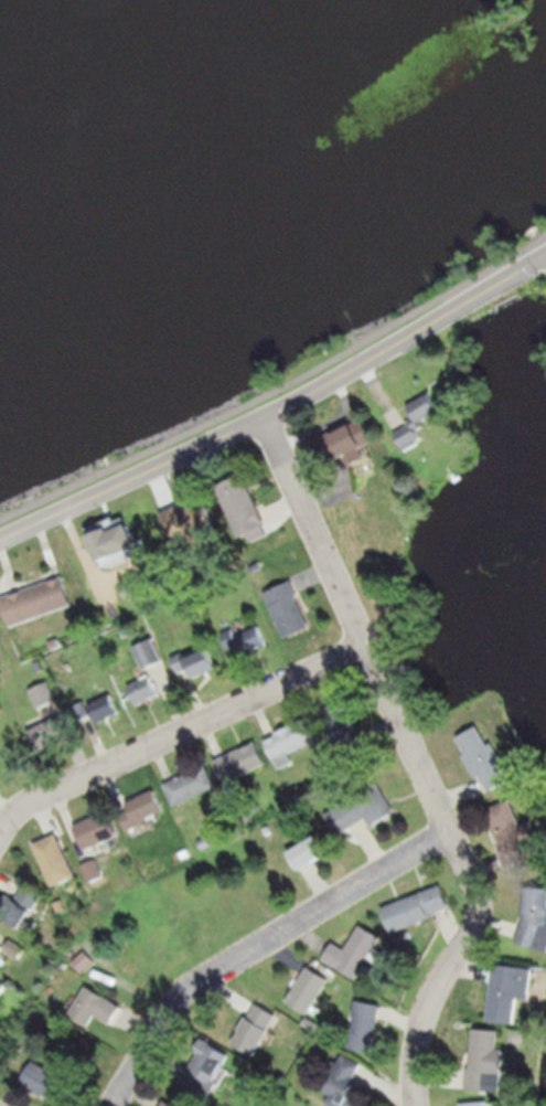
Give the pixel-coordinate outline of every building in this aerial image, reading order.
[(431,394),(408,405),(415,417),(407,422),(408,425),(393,434),(404,451),(422,439),(415,427),(441,413),(431,394)] [(365,421),(376,440),(364,448),(370,458),(353,468),(336,436),(365,421)] [(247,475),(220,487),(245,541),(271,529),(247,475)] [(196,503),(183,510),(181,506),(163,513),(174,538),(206,522),(196,503)] [(96,536),(116,529),(117,532),(136,524),(144,546),(106,563),(96,536)] [(63,577),(1,597),(11,625),(72,605),(63,577)] [(292,583),(266,593),(278,620),(303,608),(292,583)] [(222,635),(229,650),(239,645),(245,656),(270,642),(260,624),(236,636),(233,629),(222,635)] [(154,639),(136,647),(146,670),(164,661),(154,639)] [(211,650),(188,661),(183,652),(171,658),(179,674),(190,669),(194,679),(218,668),(211,650)] [(151,677),(128,688),(138,706),(159,695),(151,677)] [(50,682),(30,691),(39,710),(58,701),(50,682)] [(343,694),(320,705),(349,765),(373,755),(343,694)] [(111,695),(89,705),(97,723),(119,713),(111,695)] [(308,717),(319,741),(292,754),(296,762),(280,769),(266,737),(308,717)] [(60,719),(30,732),(38,747),(66,734),(60,719)] [(480,727),(491,746),(494,744),(505,761),(510,757),(521,774),(493,791),(460,738),(480,727)] [(266,765),(226,785),(214,763),(255,742),(266,765)] [(218,788),(208,765),(165,785),(176,808),(218,788)] [(375,826),(370,818),(341,836),(328,815),(379,783),(398,811),(375,826)] [(156,790),(120,807),(130,831),(167,813),(156,790)] [(486,810),(502,848),(500,849),(507,868),(545,851),(545,843),(535,821),(523,827),(512,799),(486,810)] [(111,811),(78,826),(89,850),(121,836),(111,811)] [(60,834),(36,844),(55,887),(79,878),(60,834)] [(321,836),(290,853),(301,871),(331,854),(321,836)] [(95,861),(84,866),(90,882),(101,876),(95,861)] [(25,883),(18,898),(11,895),(1,914),(31,928),(40,910),(34,907),(42,892),(25,883)] [(441,885),(451,910),(431,916),(432,918),(393,934),(383,907),(441,885)] [(525,889),(545,888),(545,943),(543,953),(517,942),(524,922),(525,889)] [(362,925),(347,950),(335,943),(325,959),(357,979),(383,937),(362,925)] [(85,950),(74,961),(82,970),(94,960),(85,950)] [(309,966),(288,1000),(308,1013),(330,978),(309,966)] [(496,966),(534,970),(531,1000),(520,999),(516,1024),(489,1021),(496,966)] [(0,1000),(9,983),(0,978),(0,1000)] [(87,986),(122,1006),(111,1024),(96,1015),(89,1025),(69,1013),(87,986)] [(355,1001),(383,1007),(375,1050),(347,1044),(355,1001)] [(257,1002),(234,1042),(255,1054),(277,1014),(257,1002)] [(475,1030),(501,1032),(500,1049),(505,1049),(503,1091),(467,1087),(468,1067),(472,1067),(475,1030)] [(207,1039),(181,1082),(203,1095),(212,1081),(218,1084),(227,1068),(223,1066),(231,1052),(207,1039)] [(345,1053),(323,1088),(339,1098),(344,1089),(354,1096),(363,1081),(356,1077),(364,1064),(345,1053)] [(36,1061),(22,1082),(64,1105),(76,1084),(36,1061)]
